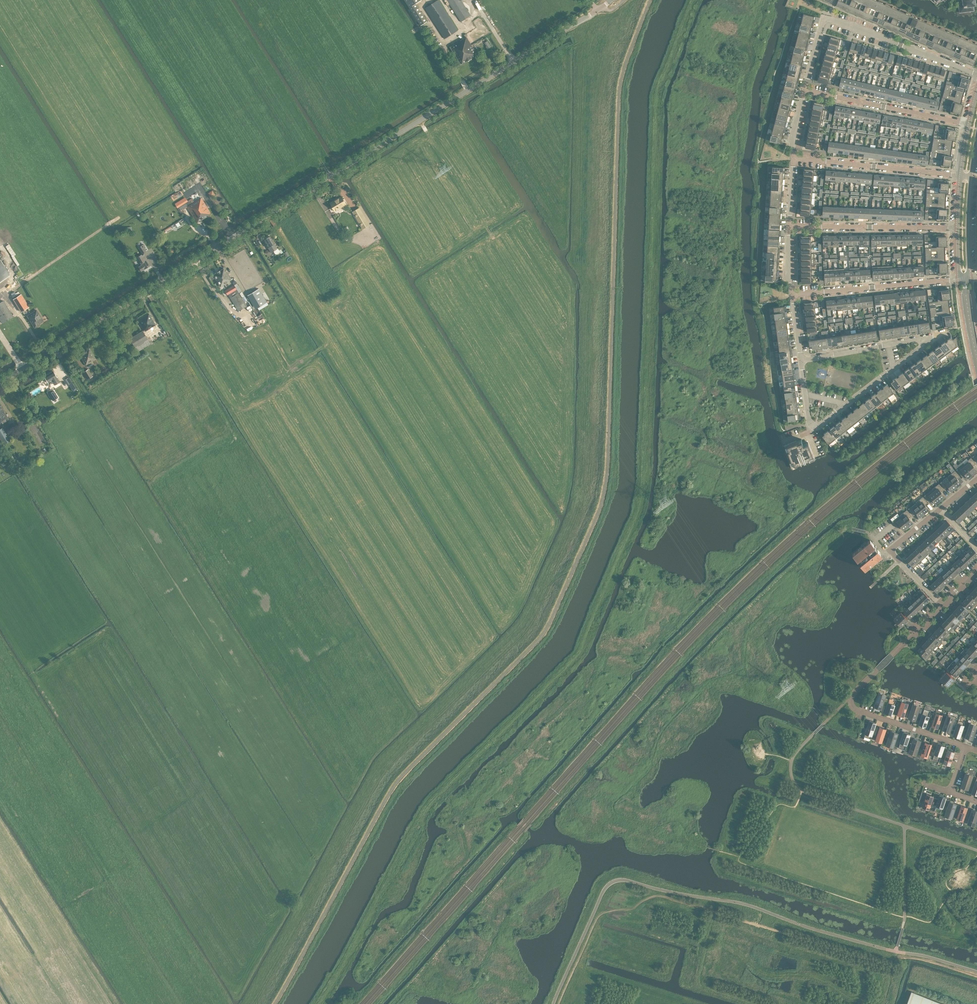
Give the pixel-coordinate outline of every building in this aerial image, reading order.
[(421,25),(427,21),(416,3),(421,0),(405,0),(421,25)] [(458,30),(439,0),(437,0),(425,8),(445,39),(458,30)] [(462,0),(447,0),(461,22),(471,15),(462,0)] [(836,6),(836,4),(839,5),(839,7),(843,9),(845,3),(841,1),(842,0),(838,0),(836,6)] [(843,9),(847,10),(848,9),(850,10),(855,0),(851,0),(849,5),(845,3),(843,9)] [(850,10),(853,12),(852,13),(857,15),(859,9),(855,7),(857,2),(861,4),(863,0),(855,0),(850,10)] [(857,15),(861,16),(861,15),(864,16),(871,0),(863,0),(861,4),(865,5),(863,11),(859,9),(857,15)] [(864,16),(867,18),(866,19),(870,21),(873,15),(869,13),(871,8),(875,9),(879,2),(875,0),(871,0),(864,16)] [(975,0),(962,0),(963,1),(963,2),(958,3),(959,7),(960,12),(966,11),(967,11),(973,10),(973,5),(975,5),(975,2),(975,0)] [(873,15),(870,21),(875,22),(875,21),(878,22),(885,5),(879,2),(875,9),(879,11),(877,17),(873,15)] [(885,5),(878,22),(880,24),(880,25),(884,27),(887,21),(883,19),(885,14),(889,16),(892,8),(885,5)] [(887,21),(884,27),(888,28),(889,27),(891,28),(899,11),(892,8),(889,16),(893,17),(890,23),(887,21)] [(899,11),(891,28),(894,30),(894,31),(898,33),(900,27),(896,25),(899,20),(903,22),(906,14),(899,11)] [(814,16),(803,13),(801,19),(813,22),(814,16)] [(900,27),(898,33),(902,34),(902,33),(905,34),(913,17),(906,14),(903,22),(906,23),(904,29),(900,27)] [(913,17),(905,34),(908,35),(907,37),(912,39),(914,33),(910,31),(912,26),(916,28),(920,20),(913,17)] [(813,22),(801,19),(800,24),(811,27),(813,22)] [(914,33),(912,39),(916,41),(916,39),(919,40),(927,23),(920,20),(916,28),(920,29),(918,35),(914,33)] [(927,23),(919,40),(922,42),(921,43),(925,45),(928,39),(924,37),(926,32),(930,34),(934,26),(927,23)] [(811,27),(800,24),(798,30),(810,33),(811,27)] [(928,39),(925,45),(930,46),(930,45),(933,46),(940,29),(934,26),(930,34),(934,35),(932,41),(928,39)] [(940,29),(933,46),(935,48),(935,49),(939,51),(941,45),(938,43),(940,38),(944,40),(947,32),(940,29)] [(810,33),(798,30),(797,35),(809,38),(810,33)] [(941,45),(939,51),(943,53),(944,51),(946,52),(954,35),(947,32),(944,40),(948,41),(945,47),(941,45)] [(809,38),(797,35),(796,41),(807,44),(809,38)] [(954,35),(946,52),(949,54),(949,55),(953,57),(955,51),(951,49),(954,44),(958,46),(961,38),(954,35)] [(478,54),(467,36),(450,46),(462,64),(478,54)] [(829,36),(829,40),(829,41),(829,42),(839,45),(840,39),(829,36)] [(955,51),(953,57),(957,59),(958,57),(960,58),(968,41),(961,38),(958,46),(962,47),(959,53),(955,51)] [(807,44),(796,41),(794,46),(806,49),(807,44)] [(829,42),(828,41),(827,46),(828,46),(827,47),(837,50),(839,45),(829,42)] [(968,41),(960,58),(963,60),(962,61),(967,63),(969,57),(965,55),(967,50),(971,52),(975,44),(968,41)] [(852,42),(849,51),(855,53),(857,44),(852,42)] [(967,63),(971,65),(971,63),(974,64),(973,66),(974,66),(976,58),(976,45),(975,44),(971,52),(976,53),(973,59),(969,57),(967,63)] [(806,49),(794,46),(793,52),(804,55),(806,49)] [(863,46),(860,54),(860,57),(865,58),(868,47),(863,46)] [(827,47),(826,47),(826,51),(826,53),(835,56),(837,50),(827,47)] [(868,47),(865,58),(870,60),(874,49),(868,47)] [(874,49),(870,60),(876,61),(879,50),(874,49)] [(879,50),(876,61),(881,63),(885,52),(879,50)] [(804,55),(793,52),(791,57),(803,60),(804,55)] [(826,53),(825,52),(824,57),(825,57),(824,58),(834,61),(835,56),(826,53)] [(885,52),(881,63),(887,65),(890,54),(885,52)] [(893,66),(896,55),(890,54),(887,65),(893,66)] [(898,56),(895,64),(901,66),(903,57),(898,56)] [(803,60),(791,57),(790,63),(801,66),(803,60)] [(823,58),(822,62),(823,62),(823,64),(832,67),(832,66),(835,67),(836,62),(834,61),(824,58),(823,58)] [(906,68),(906,70),(911,72),(912,69),(914,61),(909,59),(906,68)] [(801,66),(790,63),(788,68),(800,71),(801,66)] [(835,67),(832,66),(832,67),(823,64),(822,63),(821,68),(821,69),(833,73),(835,67)] [(934,76),(933,78),(939,80),(942,69),(936,67),(934,76)] [(800,71),(788,68),(787,74),(798,77),(800,71)] [(829,78),(832,78),(833,73),(821,69),(820,69),(819,73),(820,73),(819,75),(829,77),(829,78)] [(944,81),(947,70),(942,69),(939,80),(944,81)] [(798,77),(787,74),(785,79),(797,82),(798,77)] [(827,83),(829,78),(829,77),(819,75),(818,74),(817,81),(823,82),(824,82),(827,83)] [(970,79),(968,78),(968,76),(961,74),(960,76),(958,81),(969,83),(970,79)] [(797,82),(785,79),(784,85),(795,88),(797,82)] [(965,88),(967,88),(969,83),(958,81),(957,86),(957,87),(965,89),(965,88)] [(957,86),(949,84),(946,83),(944,90),(950,92),(951,89),(956,90),(955,93),(963,96),(965,89),(957,87),(957,86)] [(795,88),(784,85),(782,90),(794,93),(795,88)] [(794,93),(782,90),(781,96),(792,99),(794,93)] [(945,98),(953,100),(962,102),(963,96),(955,93),(955,97),(949,95),(950,92),(944,90),(942,97),(945,98)] [(792,99),(781,96),(779,101),(791,104),(792,99)] [(940,97),(937,97),(936,100),(929,98),(926,107),(930,108),(930,107),(937,109),(940,97)] [(963,104),(961,103),(962,102),(953,100),(952,106),(962,109),(963,104)] [(791,104),(779,101),(778,107),(790,110),(791,104)] [(950,111),(951,111),(950,113),(958,115),(958,113),(960,114),(962,109),(952,106),(950,111)] [(790,110),(778,107),(776,112),(788,115),(790,110)] [(811,111),(812,112),(812,113),(824,115),(825,110),(823,109),(813,107),(812,107),(811,111)] [(788,115),(776,112),(775,118),(787,121),(788,115)] [(810,117),(811,117),(811,118),(811,119),(823,121),(824,115),(812,113),(811,113),(810,117)] [(787,121),(775,118),(774,123),(785,126),(787,121)] [(809,123),(810,123),(810,124),(820,126),(822,127),(823,121),(811,119),(811,118),(810,118),(809,123)] [(785,126),(774,123),(772,129),(784,132),(785,126)] [(947,126),(947,129),(944,128),(943,133),(946,134),(946,133),(956,135),(957,130),(955,130),(955,128),(947,126)] [(784,132),(772,129),(771,134),(782,137),(784,132)] [(946,133),(946,134),(945,139),(945,140),(953,141),(953,140),(955,140),(956,135),(946,133)] [(769,140),(781,143),(782,137),(771,134),(769,140)] [(807,140),(807,141),(817,143),(819,143),(820,137),(818,137),(808,135),(807,135),(806,139),(807,140)] [(945,139),(937,138),(933,137),(932,144),(939,145),(939,142),(945,143),(944,146),(952,148),(953,141),(945,140),(945,139)] [(806,141),(805,147),(811,148),(815,149),(817,143),(807,141),(806,141)] [(936,152),(942,153),(943,153),(951,154),(952,148),(944,146),(943,150),(938,149),(939,145),(932,144),(931,152),(936,152)] [(927,164),(929,152),(926,151),(926,155),(918,154),(917,163),(920,163),(927,164)] [(953,156),(951,156),(951,154),(943,153),(942,153),(941,159),(952,161),(953,156)] [(941,164),(941,166),(949,167),(949,166),(951,166),(952,161),(941,159),(941,164)] [(935,193),(930,192),(926,192),(926,199),(932,200),(933,196),(938,197),(938,200),(946,201),(946,194),(938,194),(938,193),(935,193)] [(342,196),(330,202),(335,211),(336,211),(336,212),(341,209),(340,208),(339,207),(346,203),(342,196)] [(187,206),(197,223),(203,219),(207,216),(206,216),(211,213),(206,206),(201,197),(200,198),(194,202),(192,203),(187,206)] [(353,212),(363,229),(370,224),(360,207),(353,212)] [(921,207),(921,211),(913,210),(912,219),(916,219),(923,219),(923,207),(921,207)] [(270,236),(263,240),(268,247),(270,246),(271,248),(270,248),(274,255),(281,251),(277,245),(274,246),(272,244),(274,243),(272,240),(271,239),(270,236)] [(137,257),(138,260),(142,265),(139,267),(141,271),(151,265),(144,254),(142,255),(141,255),(137,257)] [(9,275),(0,261),(0,281),(9,275)] [(220,278),(224,284),(228,282),(231,280),(224,268),(220,270),(222,274),(223,274),(224,276),(220,278)] [(222,274),(220,270),(213,275),(215,278),(220,287),(224,284),(220,278),(224,276),(223,274),(222,274)] [(234,284),(224,290),(227,295),(228,294),(236,289),(234,284)] [(947,287),(939,288),(939,290),(936,290),(937,295),(950,294),(949,289),(947,289),(947,287)] [(255,308),(267,302),(259,288),(247,295),(255,308)] [(236,289),(228,294),(230,298),(239,293),(236,289)] [(239,293),(230,298),(238,311),(247,306),(242,298),(239,293)] [(21,294),(13,299),(21,311),(29,307),(21,294)] [(0,302),(0,319),(2,323),(13,316),(3,300),(0,302)] [(938,301),(932,302),(929,302),(930,309),(936,309),(936,305),(941,305),(942,308),(950,307),(949,301),(941,301),(938,301)] [(934,316),(939,315),(942,315),(942,314),(950,313),(950,307),(942,308),(942,311),(937,312),(936,309),(930,309),(931,317),(934,316)] [(37,310),(27,316),(30,319),(31,319),(33,322),(33,324),(34,327),(36,327),(39,325),(39,323),(43,321),(37,310)] [(138,319),(145,331),(156,325),(149,313),(138,319)] [(953,315),(951,315),(950,313),(942,314),(942,315),(939,315),(940,321),(943,321),(953,319),(953,315)] [(944,328),(952,327),(952,325),(954,324),(953,319),(943,321),(944,326),(944,328)] [(143,330),(130,338),(137,351),(150,343),(143,330)] [(958,346),(956,337),(953,339),(951,337),(945,342),(952,351),(958,346)] [(817,348),(816,339),(810,340),(808,340),(809,346),(811,346),(812,348),(817,348)] [(952,351),(945,342),(939,346),(946,355),(952,351)] [(946,355),(939,346),(933,351),(940,360),(946,355)] [(79,354),(86,365),(96,359),(90,348),(79,354)] [(940,360),(933,351),(927,355),(934,364),(940,360)] [(934,364),(927,355),(921,359),(927,368),(934,364)] [(927,368),(921,359),(915,364),(921,373),(927,368)] [(921,373),(915,364),(909,368),(915,377),(921,373)] [(915,377),(909,368),(903,373),(909,382),(915,377)] [(88,369),(83,372),(87,379),(92,376),(88,369)] [(53,371),(44,376),(48,383),(52,381),(55,385),(60,382),(53,371)] [(909,382),(903,373),(897,377),(903,386),(909,382)] [(890,382),(897,391),(903,386),(897,377),(890,382)] [(894,393),(887,384),(881,389),(888,398),(894,393)] [(888,398),(881,389),(875,393),(882,402),(888,398)] [(53,390),(49,393),(48,394),(53,401),(58,397),(53,390)] [(882,402),(875,393),(869,398),(876,407),(882,402)] [(876,407),(869,398),(864,403),(870,412),(876,407)] [(870,412),(864,403),(858,407),(865,416),(870,412)] [(9,419),(1,405),(0,406),(0,425),(9,419)] [(865,416),(858,407),(852,412),(859,421),(865,416)] [(859,421),(852,412),(846,417),(853,426),(859,421)] [(854,428),(853,426),(846,417),(840,421),(847,430),(849,432),(854,428)] [(847,430),(840,421),(834,426),(841,435),(847,430)] [(841,435),(834,426),(828,431),(835,440),(841,435)] [(4,444),(11,440),(3,427),(0,429),(0,437),(4,444)] [(822,436),(830,446),(837,441),(835,440),(828,431),(822,436)] [(796,440),(783,446),(791,468),(815,459),(808,441),(808,442),(803,443),(801,439),(801,440),(797,442),(796,440)] [(976,473),(975,472),(976,470),(973,466),(976,463),(971,457),(968,460),(964,464),(973,475),(976,473)] [(969,476),(970,477),(973,475),(964,464),(960,467),(959,467),(956,469),(961,475),(964,473),(968,478),(969,476)] [(960,486),(959,485),(961,483),(957,479),(960,476),(955,470),(948,476),(957,488),(960,486)] [(953,489),(954,490),(957,488),(948,476),(940,482),(945,488),(948,486),(952,491),(953,489)] [(944,499),(943,498),(945,496),(941,492),(944,489),(939,483),(932,489),(941,501),(944,499)] [(924,495),(929,501),(932,499),(935,504),(937,502),(938,503),(941,501),(932,489),(924,495)] [(928,512),(927,511),(929,509),(925,505),(928,502),(923,497),(915,503),(916,503),(925,514),(928,512)] [(974,507),(976,505),(976,502),(972,497),(968,501),(974,507)] [(974,507),(968,501),(964,504),(970,511),(974,507)] [(908,508),(913,514),(916,512),(919,517),(921,515),(922,516),(925,514),(916,503),(912,507),(911,506),(908,508)] [(970,511),(964,504),(960,508),(966,515),(970,511)] [(966,515),(960,508),(956,512),(963,518),(966,515)] [(912,525),(911,524),(913,522),(909,518),(912,515),(907,510),(900,515),(909,527),(912,525)] [(957,521),(958,522),(963,518),(956,512),(952,515),(957,521)] [(900,525),(903,530),(905,528),(906,529),(909,527),(900,515),(892,521),(897,527),(900,525)] [(955,529),(951,525),(947,520),(943,524),(951,533),(955,529)] [(939,528),(947,536),(951,533),(943,524),(939,528)] [(936,531),(942,537),(944,540),(947,536),(939,528),(936,531)] [(932,535),(938,541),(942,537),(936,531),(932,535)] [(928,538),(934,544),(938,541),(932,535),(928,538)] [(924,542),(930,548),(932,550),(936,547),(934,544),(928,538),(924,542)] [(869,539),(853,553),(865,568),(875,561),(874,560),(877,558),(882,555),(877,549),(874,552),(873,551),(876,548),(875,546),(871,549),(870,548),(874,545),(870,540),(869,539)] [(921,545),(927,551),(930,548),(924,542),(921,545)] [(921,545),(917,548),(923,555),(925,557),(929,554),(927,551),(921,545)] [(972,547),(970,545),(966,548),(974,557),(976,554),(976,553),(972,547)] [(913,552),(921,561),(925,557),(923,555),(917,548),(913,552)] [(974,557),(966,548),(962,552),(970,560),(974,557)] [(909,555),(917,564),(921,561),(913,552),(909,555)] [(962,552),(958,555),(966,564),(970,560),(962,552)] [(911,565),(914,568),(917,564),(909,555),(906,559),(911,565)] [(958,555),(954,559),(957,561),(963,567),(966,564),(958,555)] [(963,567),(957,561),(953,564),(959,571),(963,567)] [(951,562),(947,566),(955,574),(959,571),(953,564),(951,562)] [(955,574),(947,566),(943,569),(951,578),(955,574)] [(951,578),(943,569),(940,573),(948,581),(951,578)] [(940,573),(936,576),(938,578),(944,585),(948,581),(940,573)] [(944,585),(938,578),(938,579),(934,582),(940,588),(944,585)] [(930,586),(932,587),(936,592),(940,588),(934,582),(930,586)] [(923,592),(920,589),(916,592),(925,602),(929,598),(923,592)] [(912,596),(921,606),(925,602),(916,592),(912,596)] [(976,601),(969,595),(966,598),(975,607),(976,605),(976,601)] [(908,600),(917,610),(921,606),(912,596),(908,600)] [(962,602),(969,608),(969,609),(972,611),(975,607),(966,598),(962,602)] [(904,604),(914,613),(917,610),(908,600),(904,604)] [(903,610),(909,617),(914,613),(904,604),(900,607),(901,608),(903,610)] [(970,613),(961,604),(957,609),(964,615),(966,617),(970,613)] [(960,620),(960,619),(964,615),(957,609),(952,613),(960,620)] [(901,611),(894,618),(897,622),(904,615),(901,611)] [(956,623),(958,625),(962,621),(960,619),(960,620),(952,613),(949,617),(956,623)] [(900,625),(908,619),(904,615),(897,622),(900,625)] [(946,620),(953,627),(956,623),(949,617),(946,620)] [(942,624),(949,631),(953,627),(946,620),(942,624)] [(937,629),(944,636),(949,631),(942,624),(937,629)] [(933,634),(940,641),(944,636),(937,629),(933,634)] [(936,645),(938,647),(942,643),(940,641),(933,634),(929,638),(936,645)] [(926,642),(933,648),(936,645),(929,638),(926,642)] [(922,645),(929,652),(933,648),(926,642),(922,645)] [(925,657),(927,659),(932,654),(929,652),(922,645),(918,650),(920,652),(920,653),(924,658),(925,657)] [(976,653),(970,647),(966,651),(973,657),(976,653)] [(961,653),(963,655),(969,661),(973,657),(966,651),(964,649),(961,653)] [(961,653),(957,657),(959,659),(966,665),(969,661),(963,655),(961,653)] [(966,665),(959,659),(956,662),(962,668),(966,665)] [(954,661),(951,664),(952,666),(959,672),(962,668),(956,662),(954,661)] [(949,670),(955,676),(959,672),(952,666),(949,670)] [(946,671),(940,678),(943,682),(950,674),(946,671)] [(947,685),(954,678),(950,674),(943,682),(947,685)] [(885,695),(879,693),(879,692),(874,707),(881,709),(885,695)] [(892,711),(896,699),(890,697),(885,713),(888,714),(889,710),(892,711)] [(908,703),(902,701),(902,700),(896,716),(897,716),(897,714),(904,717),(908,703)] [(913,705),(914,704),(913,704),(908,718),(915,720),(919,707),(913,705)] [(927,722),(930,711),(924,709),(919,725),(922,726),(923,721),(927,722)] [(941,720),(942,715),(936,713),(936,711),(931,727),(931,726),(938,728),(940,722),(941,720)] [(949,732),(954,718),(947,716),(948,715),(947,715),(942,729),(949,732)] [(961,734),(964,722),(958,720),(956,727),(955,730),(953,736),(956,737),(958,733),(961,734)] [(873,721),(871,726),(868,725),(864,736),(871,738),(876,722),(873,721)] [(972,739),(976,726),(970,724),(970,723),(965,737),(972,739)] [(879,727),(877,732),(876,735),(877,735),(875,740),(882,742),(881,743),(881,744),(887,727),(886,729),(879,727)] [(893,747),(898,733),(891,730),(887,744),(893,746),(892,747),(893,747)] [(910,734),(907,732),(905,737),(902,736),(898,748),(905,750),(906,745),(908,741),(910,734)] [(920,740),(914,738),(909,752),(916,754),(915,755),(916,755),(920,740)] [(927,759),(932,743),(932,742),(932,744),(925,742),(920,755),(927,757),(927,759)] [(944,745),(941,744),(939,749),(936,748),(933,759),(939,761),(944,745)] [(950,766),(955,750),(954,752),(948,749),(946,755),(945,755),(945,757),(945,758),(943,763),(950,765),(949,766),(950,766)] [(966,773),(966,772),(961,787),(968,789),(972,776),(966,774),(966,773)] [(933,796),(927,794),(925,799),(924,799),(924,802),(922,807),(929,809),(928,810),(929,811),(934,794),(933,796)] [(935,798),(933,804),(936,805),(934,811),(940,813),(946,797),(943,796),(941,800),(935,798)] [(956,803),(950,801),(945,815),(951,817),(951,818),(956,803)] [(967,807),(961,805),(959,811),(958,811),(958,813),(956,818),(963,820),(962,822),(963,822),(968,806),(967,807)] [(974,825),(974,826),(976,817),(976,810),(972,809),(968,822),(974,824),(974,825)] [(911,991),(906,1003),(944,1003),(911,991)]
